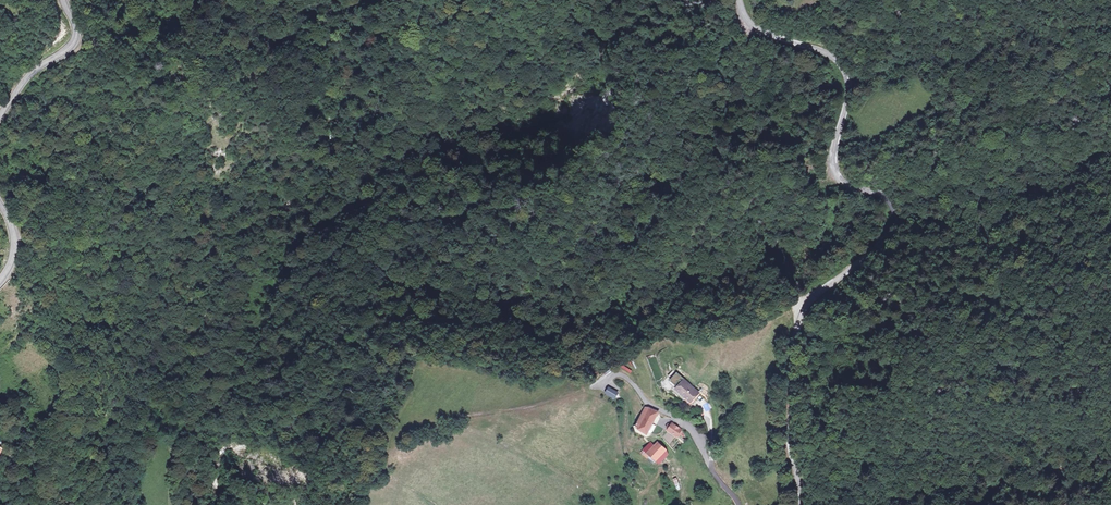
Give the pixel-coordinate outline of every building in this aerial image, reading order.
[(623,364),(621,367),(630,373),(632,371),(623,364)] [(699,393),(676,370),(666,380),(689,402),(699,393)] [(604,393),(614,399),(618,392),(608,386),(604,393)] [(659,415),(647,408),(636,429),(648,436),(659,415)] [(682,431),(671,422),(666,429),(677,437),(682,431)] [(669,445),(676,439),(671,434),(664,440),(669,445)] [(667,451),(656,441),(642,450),(658,461),(667,451)]
